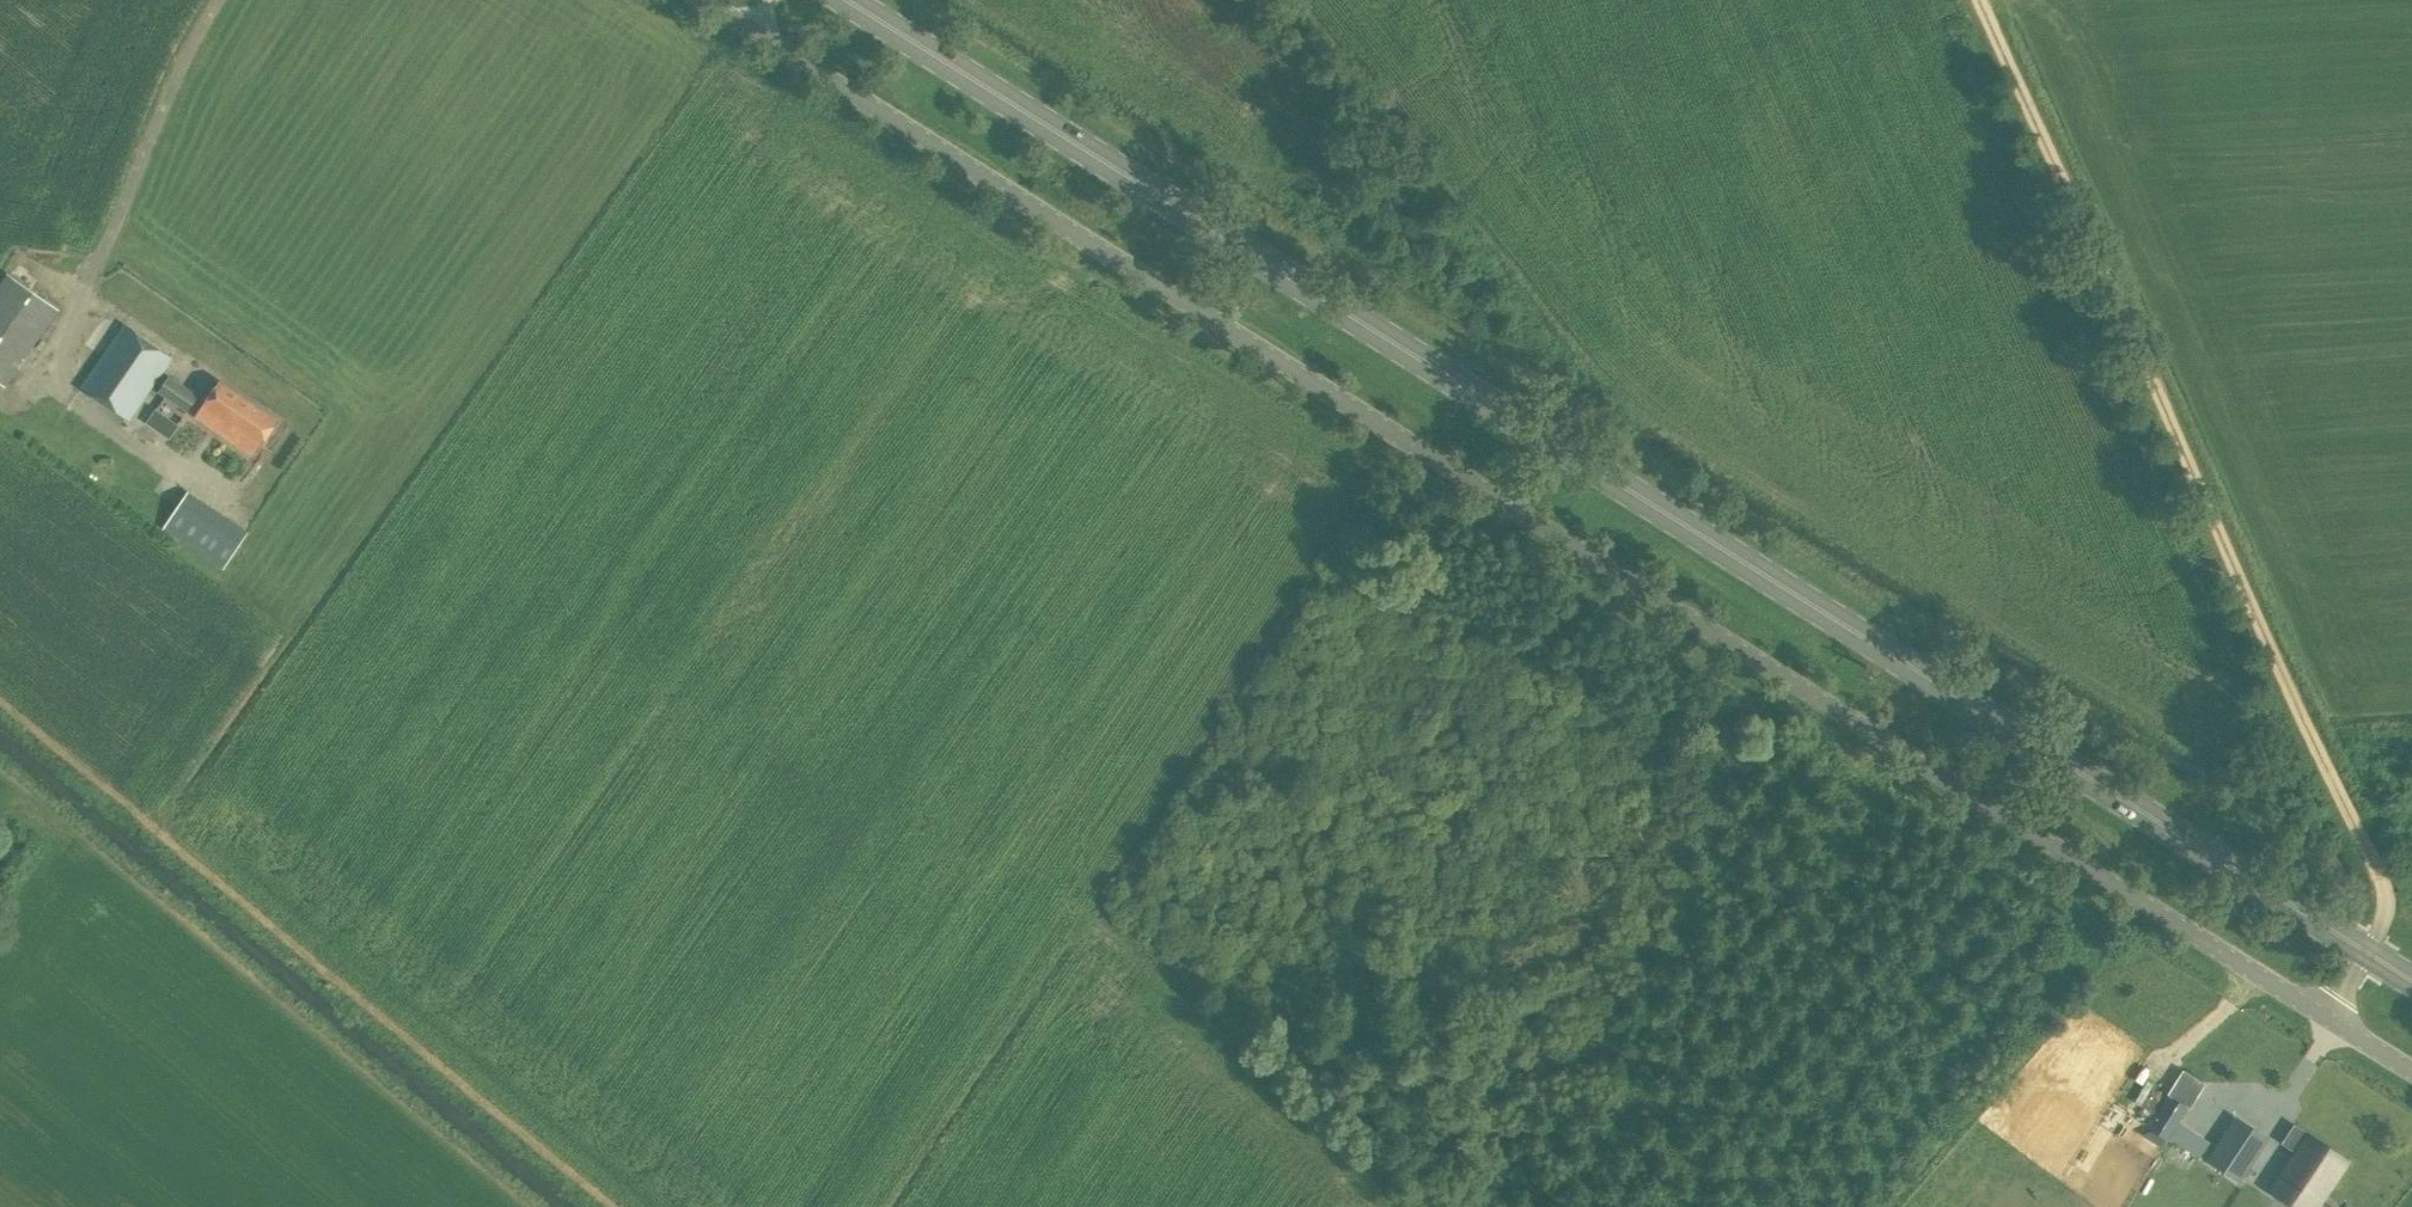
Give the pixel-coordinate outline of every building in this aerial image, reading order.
[(58,308),(9,274),(0,287),(0,383),(3,386),(58,308)] [(125,324),(81,387),(128,420),(156,381),(162,371),(172,357),(125,324)] [(156,391),(164,396),(187,411),(199,394),(175,379),(167,373),(156,391)] [(219,378),(193,417),(254,458),(279,420),(219,378)] [(247,531),(187,491),(162,529),(222,569),(247,531)] [(2210,1142),(2179,1121),(2188,1107),(2195,1094),(2177,1083),(2169,1095),(2149,1128),(2168,1139),(2168,1138),(2200,1157),(2210,1142)] [(2239,1183),(2268,1138),(2235,1115),(2205,1161),(2239,1183)] [(2297,1152),(2271,1191),(2296,1206),(2315,1206),(2346,1159),(2294,1125),(2282,1142),(2297,1152)]
